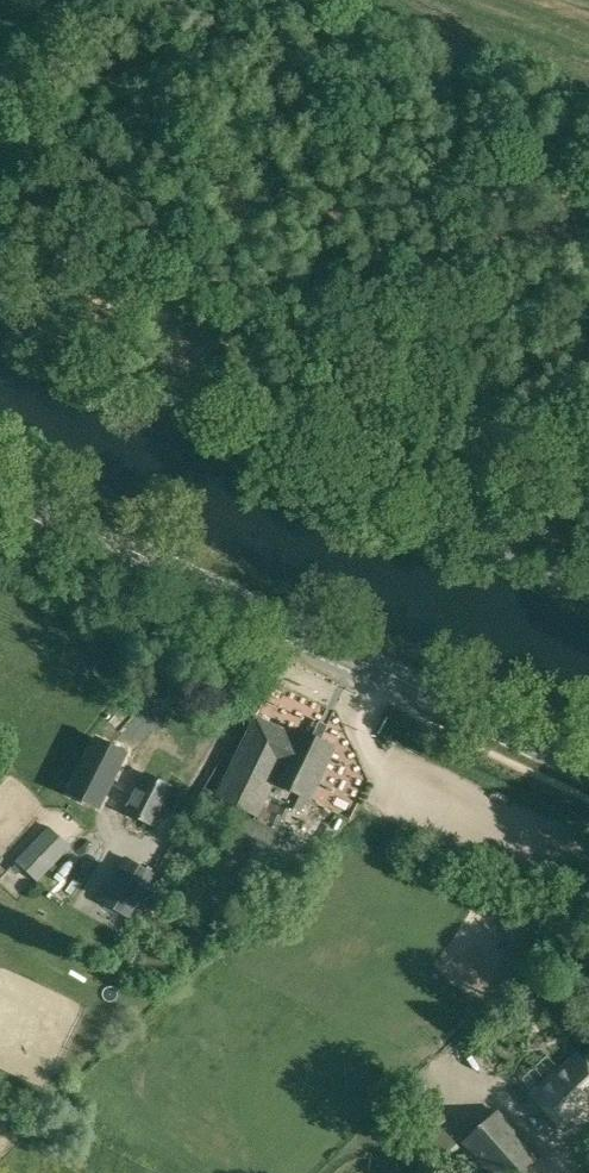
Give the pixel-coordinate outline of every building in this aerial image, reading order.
[(298,714),(305,700),(288,693),(282,707),(298,714)] [(309,798),(333,747),(298,730),(296,734),(255,715),(227,775),(222,773),(216,786),(221,788),(217,795),(258,815),(255,819),(272,827),(283,803),(300,812),(307,797),(309,798)] [(99,807),(126,754),(96,739),(69,792),(99,807)] [(323,810),(309,822),(318,833),(332,821),(323,810)] [(37,881),(71,845),(47,825),(14,860),(37,881)] [(127,917),(153,873),(127,858),(101,902),(127,917)] [(583,914),(588,902),(570,895),(565,906),(583,914)] [(588,1108),(588,1067),(574,1052),(531,1095),(566,1131),(588,1108)] [(539,1154),(498,1109),(460,1141),(465,1148),(489,1172),(520,1172),(539,1154)] [(459,1147),(441,1125),(409,1154),(425,1172),(430,1172),(459,1147)]
